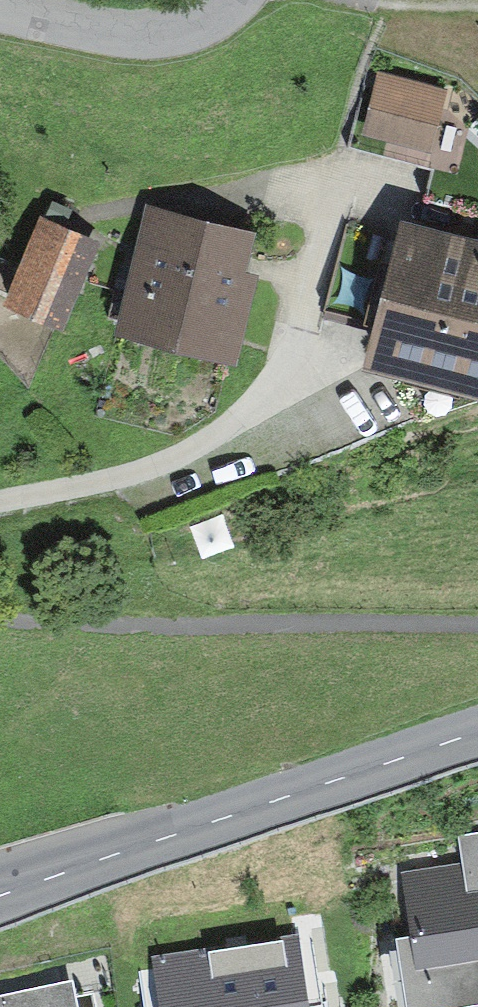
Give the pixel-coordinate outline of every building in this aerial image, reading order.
[(448,91),(380,71),(362,134),(430,153),(448,91)] [(394,173),(347,334),(477,374),(477,201),(394,173)] [(255,205),(147,179),(116,306),(228,335),(255,205)] [(101,235),(41,210),(4,296),(64,321),(101,235)] [(403,871),(412,928),(398,930),(410,998),(477,986),(477,829),(458,833),(463,861),(403,871)] [(153,956),(162,1006),(313,1006),(299,930),(153,956)] [(0,993),(0,1006),(79,1006),(72,977),(0,993)]
